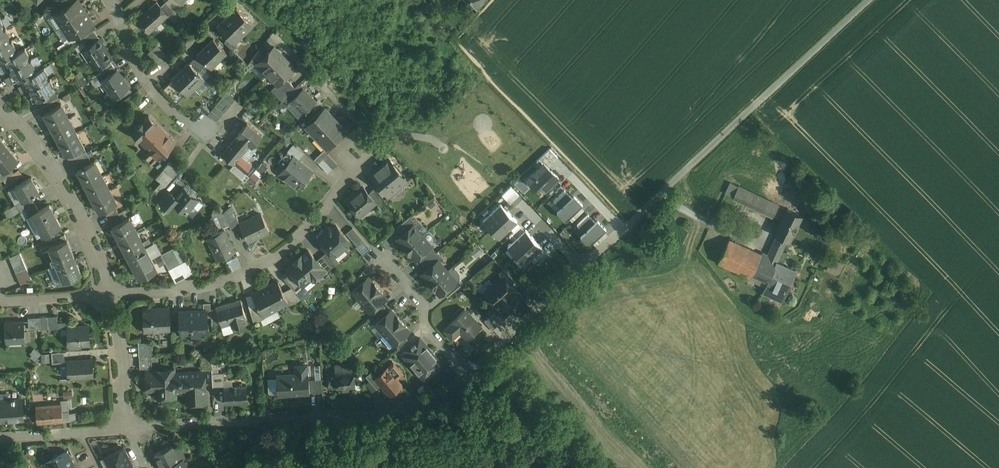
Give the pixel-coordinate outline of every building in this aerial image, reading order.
[(56,14),(54,15),(62,27),(86,11),(83,8),(82,9),(81,7),(81,6),(78,1),(79,1),(78,0),(68,6),(56,14)] [(176,0),(168,0),(166,2),(175,13),(184,4),(182,2),(181,3),(180,4),(176,0)] [(470,2),(477,9),(485,0),(472,0),(470,2)] [(175,13),(166,2),(161,7),(169,16),(173,21),(178,16),(175,13)] [(157,3),(138,20),(150,33),(169,16),(161,7),(157,3)] [(237,9),(218,27),(224,34),(229,38),(234,44),(235,44),(235,43),(232,40),(236,37),(239,39),(253,26),(237,9)] [(86,11),(62,27),(70,39),(77,34),(93,23),(93,22),(92,23),(89,18),(88,18),(86,16),(88,15),(86,11)] [(93,23),(77,34),(81,39),(81,38),(94,30),(97,28),(93,23)] [(0,31),(0,46),(10,40),(8,36),(10,35),(6,28),(4,29),(0,31)] [(94,30),(81,38),(81,39),(87,47),(99,38),(94,30)] [(87,47),(81,50),(82,51),(84,50),(91,60),(89,61),(95,70),(98,67),(110,60),(112,58),(99,38),(87,47)] [(234,44),(229,38),(224,42),(233,51),(237,47),(235,44),(234,44)] [(0,46),(0,61),(2,60),(6,57),(16,52),(14,47),(16,46),(12,39),(10,40),(0,46)] [(213,40),(198,55),(199,56),(209,66),(211,68),(227,53),(213,40)] [(16,52),(6,57),(12,69),(30,60),(27,55),(29,54),(25,47),(16,52)] [(265,57),(258,65),(268,75),(285,58),(275,48),(265,57)] [(165,56),(158,49),(152,56),(159,63),(165,56)] [(259,51),(248,66),(252,71),(258,65),(265,57),(259,51)] [(209,66),(199,56),(195,60),(202,68),(205,70),(209,66)] [(285,58),(268,75),(277,85),(278,85),(285,78),(295,69),(285,58)] [(30,60),(12,69),(19,80),(26,77),(36,71),(34,67),(35,66),(31,59),(30,60)] [(195,60),(194,59),(190,63),(198,72),(202,68),(195,60)] [(110,60),(98,67),(102,73),(113,65),(110,60)] [(190,63),(173,80),(186,93),(188,95),(205,79),(198,72),(190,63)] [(113,65),(102,73),(105,78),(116,70),(113,65)] [(36,71),(26,77),(32,88),(49,79),(47,75),(49,74),(45,67),(36,71)] [(116,70),(105,78),(102,80),(113,98),(129,87),(118,69),(116,70)] [(49,79),(32,88),(38,100),(44,97),(55,91),(53,86),(55,85),(51,78),(49,79)] [(285,78),(278,85),(277,85),(272,90),(282,101),(289,95),(295,88),(285,78)] [(186,93),(173,80),(164,88),(178,102),(186,93)] [(293,99),(290,102),(303,115),(316,102),(304,89),(293,99)] [(55,91),(44,97),(48,104),(52,101),(53,101),(57,99),(58,99),(59,98),(55,91)] [(226,93),(208,115),(217,122),(235,100),(226,93)] [(282,101),(279,104),(284,109),(290,102),(293,99),(289,95),(282,101)] [(48,104),(38,109),(41,115),(44,113),(44,112),(55,107),(53,101),(52,101),(48,104)] [(55,107),(44,112),(44,113),(52,127),(69,117),(61,103),(55,107)] [(325,110),(308,127),(308,126),(307,127),(317,138),(335,119),(332,115),(326,109),(325,110)] [(157,123),(149,115),(132,132),(140,140),(141,139),(151,150),(144,157),(154,167),(161,159),(159,157),(175,142),(157,124),(157,123)] [(69,117),(52,127),(59,141),(76,132),(69,117)] [(335,119),(317,138),(326,148),(327,147),(327,146),(344,130),(346,129),(340,123),(339,123),(335,119)] [(262,136),(247,123),(238,134),(239,135),(251,145),(253,147),(262,136)] [(293,128),(285,125),(282,135),(291,137),(293,128)] [(76,132),(59,141),(67,155),(84,146),(76,132)] [(239,135),(222,154),(234,164),(235,164),(241,156),(245,151),(251,145),(239,135)] [(0,138),(0,156),(9,148),(0,138)] [(305,152),(294,144),(288,152),(293,156),(294,156),(299,160),(305,152)] [(84,146),(67,155),(69,160),(72,159),(87,151),(84,146)] [(0,156),(0,166),(4,170),(4,171),(10,166),(18,159),(9,148),(0,156)] [(544,162),(549,166),(558,157),(550,148),(537,161),(542,165),(544,162)] [(324,150),(314,160),(319,164),(324,159),(328,154),(324,150)] [(87,151),(72,159),(75,164),(89,157),(87,151)] [(261,165),(245,151),(241,156),(252,165),(250,168),(255,172),(261,165)] [(288,152),(280,162),(285,166),(293,156),(288,152)] [(338,164),(328,154),(324,159),(333,168),(335,166),(338,164)] [(252,165),(241,156),(235,164),(245,173),(250,168),(252,165)] [(285,166),(280,173),(299,189),(313,171),(307,167),(299,160),(294,156),(293,156),(285,166)] [(89,157),(75,164),(78,169),(92,162),(89,157)] [(333,168),(324,159),(319,164),(328,173),(333,168)] [(394,165),(389,159),(371,174),(379,183),(390,196),(403,184),(405,184),(407,181),(406,178),(403,176),(394,165)] [(92,162),(78,169),(85,183),(102,174),(95,160),(92,162)] [(170,161),(156,177),(161,182),(167,188),(175,179),(172,177),(179,170),(170,161)] [(255,183),(270,167),(264,162),(249,178),(255,183)] [(535,187),(539,183),(546,191),(560,178),(549,166),(544,162),(542,165),(527,179),(535,187)] [(245,173),(235,164),(234,164),(230,169),(245,182),(250,177),(245,173)] [(4,171),(4,170),(0,173),(0,180),(1,181),(14,172),(10,166),(4,171)] [(102,174),(85,183),(93,198),(110,189),(102,174)] [(32,177),(15,186),(23,200),(31,196),(40,191),(35,183),(35,184),(33,180),(34,180),(32,177)] [(161,182),(154,189),(161,195),(167,188),(161,182)] [(390,196),(379,183),(374,187),(375,188),(385,200),(385,199),(390,196)] [(773,215),(778,204),(738,186),(733,197),(773,215)] [(198,199),(184,187),(176,196),(173,200),(174,201),(187,212),(198,199)] [(369,193),(364,187),(348,201),(358,213),(362,210),(365,208),(369,208),(376,202),(369,193)] [(503,195),(511,203),(519,195),(511,187),(503,195)] [(161,195),(158,199),(168,208),(174,201),(173,200),(176,196),(167,188),(161,195)] [(385,200),(375,188),(369,193),(376,202),(380,208),(387,202),(385,199),(385,200)] [(110,189),(93,198),(100,212),(104,210),(115,204),(117,203),(110,189)] [(574,194),(572,197),(565,190),(554,200),(561,207),(557,210),(566,219),(568,217),(580,206),(583,203),(574,194)] [(31,196),(23,200),(24,202),(18,206),(21,212),(25,210),(36,204),(31,196)] [(501,203),(483,221),(491,230),(510,212),(501,203)] [(36,204),(25,210),(29,216),(32,214),(39,210),(36,204)] [(39,210),(32,214),(39,227),(41,226),(45,234),(43,235),(44,235),(61,226),(56,216),(55,217),(53,212),(54,212),(50,204),(39,210)] [(115,204),(104,210),(107,215),(117,209),(115,204)] [(787,209),(778,204),(773,215),(782,219),(787,209)] [(580,206),(568,217),(572,221),(584,210),(580,206)] [(802,214),(788,208),(787,209),(782,219),(776,233),(777,234),(787,239),(789,240),(802,214)] [(117,209),(107,215),(110,220),(120,215),(117,209)] [(518,221),(510,212),(491,230),(500,238),(518,221)] [(224,213),(218,216),(223,227),(229,225),(227,221),(224,213)] [(240,224),(241,227),(248,241),(253,239),(270,231),(261,214),(240,224)] [(598,219),(595,221),(588,214),(578,224),(585,232),(581,235),(589,244),(592,242),(603,230),(607,227),(598,219)] [(120,215),(110,220),(112,226),(123,220),(120,215)] [(123,220),(112,226),(120,240),(137,231),(130,216),(123,220)] [(237,216),(227,221),(229,225),(232,232),(241,227),(240,224),(237,216)] [(410,216),(397,227),(403,234),(413,225),(414,226),(417,223),(410,216)] [(326,231),(326,233),(319,238),(329,250),(334,256),(334,255),(351,241),(336,224),(333,227),(331,227),(329,227),(327,228),(326,229),(326,231)] [(403,234),(398,238),(402,243),(401,244),(406,249),(422,236),(414,226),(413,225),(403,234)] [(510,237),(514,241),(525,231),(521,226),(510,237)] [(364,240),(353,227),(346,232),(358,245),(364,240)] [(225,229),(212,235),(217,246),(213,249),(218,260),(225,257),(235,252),(225,230),(225,229)] [(514,241),(508,247),(516,256),(535,239),(526,230),(525,231),(514,241)] [(603,230),(592,242),(596,246),(608,234),(603,230)] [(137,231),(120,240),(127,254),(145,245),(137,231)] [(65,234),(60,236),(53,239),(55,244),(67,239),(65,234)] [(787,239),(777,234),(767,256),(777,261),(787,239)] [(422,236),(406,249),(411,255),(412,254),(416,259),(418,258),(431,246),(422,236)] [(55,244),(49,247),(56,263),(74,256),(67,239),(55,244)] [(535,239),(516,256),(525,264),(531,259),(542,248),(543,247),(535,239)] [(718,261),(751,276),(761,253),(729,239),(718,261)] [(145,245),(127,254),(135,268),(152,259),(145,245)] [(186,259),(179,245),(173,248),(181,262),(186,259)] [(431,246),(418,258),(423,264),(437,252),(431,246)] [(181,262),(173,248),(167,251),(175,265),(181,262)] [(542,248),(531,259),(535,263),(546,252),(542,248)] [(309,250),(302,256),(302,255),(293,262),(294,263),(289,267),(290,269),(303,284),(312,277),(314,280),(325,270),(317,260),(309,250)] [(334,256),(329,250),(322,256),(332,267),(339,261),(334,255),(334,256)] [(175,265),(167,251),(161,254),(169,268),(175,265)] [(437,252),(423,264),(427,270),(438,261),(443,257),(438,251),(437,252)] [(20,253),(9,257),(12,263),(22,258),(20,253)] [(767,256),(761,253),(751,276),(753,272),(768,279),(769,279),(777,261),(767,256)] [(845,260),(834,255),(829,268),(840,272),(845,260)] [(74,256),(56,263),(64,281),(81,273),(74,256)] [(332,267),(322,256),(317,260),(325,270),(326,272),(332,267)] [(22,258),(12,263),(14,268),(25,264),(22,258)] [(152,259),(135,268),(140,277),(143,275),(157,268),(152,259)] [(238,259),(228,263),(231,271),(242,267),(238,259)] [(427,270),(423,274),(427,279),(426,279),(431,285),(447,271),(438,261),(427,270)] [(796,269),(777,261),(769,279),(768,279),(763,290),(782,299),(796,269)] [(178,283),(194,274),(188,262),(171,270),(178,283)] [(25,264),(14,268),(16,274),(27,269),(25,264)] [(27,269),(16,274),(19,279),(29,275),(27,269)] [(303,284),(290,269),(282,276),(292,287),(297,294),(306,287),(303,284)] [(515,281),(504,269),(499,273),(503,277),(511,285),(515,281)] [(447,271),(431,285),(436,290),(437,290),(441,295),(444,292),(456,282),(447,271)] [(362,273),(352,281),(357,287),(367,278),(362,273)] [(29,275),(19,279),(21,284),(31,280),(29,275)] [(372,282),(368,277),(367,278),(357,287),(353,290),(362,301),(378,287),(373,282),(372,282)] [(503,277),(485,294),(496,306),(500,303),(506,309),(520,297),(519,297),(520,296),(511,285),(503,277)] [(456,282),(444,292),(449,298),(464,284),(460,278),(456,282)] [(278,281),(271,285),(272,285),(266,288),(276,309),(288,303),(289,302),(283,292),(278,281)] [(297,294),(292,287),(283,292),(289,302),(288,303),(290,305),(302,299),(297,294)] [(378,287),(362,301),(371,311),(386,299),(382,293),(383,293),(378,287)] [(276,309),(266,288),(260,292),(259,291),(253,294),(258,305),(263,315),(264,315),(276,309)] [(241,300),(217,307),(221,323),(222,325),(236,321),(237,326),(248,323),(241,301),(241,300)] [(211,303),(204,304),(204,310),(205,310),(206,317),(212,317),(211,309),(211,303)] [(506,309),(500,303),(496,306),(492,310),(494,313),(502,322),(510,314),(506,309)] [(258,305),(250,309),(254,324),(265,318),(264,315),(263,315),(258,305)] [(169,307),(144,308),(145,331),(170,329),(169,307)] [(217,307),(211,309),(212,317),(212,325),(221,323),(217,307)] [(385,307),(376,315),(380,320),(389,312),(385,307)] [(204,310),(181,311),(182,330),(193,330),(193,333),(206,332),(206,317),(205,310),(204,310)] [(380,320),(376,323),(385,334),(401,320),(396,315),(395,315),(391,310),(389,312),(380,320)] [(481,326),(465,310),(452,322),(453,323),(445,330),(453,338),(452,337),(459,330),(468,339),(481,326)] [(502,322),(494,313),(485,322),(493,331),(502,322)] [(58,315),(48,316),(49,328),(48,328),(49,329),(58,329),(58,315)] [(40,316),(28,317),(29,329),(41,329),(40,316)] [(48,316),(40,316),(41,329),(48,328),(49,328),(48,316)] [(401,320),(385,334),(394,345),(395,344),(405,336),(409,332),(405,326),(401,320)] [(22,322),(16,322),(16,321),(5,322),(7,343),(7,341),(25,340),(25,342),(24,321),(22,321),(22,322)] [(89,326),(68,327),(69,345),(90,343),(89,326)] [(405,336),(395,344),(399,348),(408,340),(405,336)] [(420,338),(406,350),(412,356),(413,358),(425,348),(419,340),(421,339),(420,338)] [(152,342),(139,342),(139,356),(151,356),(152,356),(153,356),(152,342)] [(440,361),(427,346),(425,348),(413,358),(412,356),(407,360),(421,376),(427,377),(439,367),(440,366),(440,363),(440,361)] [(49,351),(42,352),(43,359),(50,359),(49,351)] [(64,351),(52,352),(52,362),(64,361),(64,351)] [(212,353),(201,353),(202,368),(209,368),(212,368),(212,353)] [(151,356),(139,356),(140,368),(152,368),(152,356),(151,356)] [(93,359),(67,360),(69,378),(94,377),(93,359)] [(377,377),(376,377),(382,384),(390,394),(398,387),(402,385),(396,379),(403,373),(394,363),(377,377)] [(354,370),(344,371),(343,364),(335,364),(336,371),(336,373),(337,386),(337,387),(355,386),(354,370)] [(296,365),(297,373),(277,375),(278,395),(310,392),(309,380),(309,372),(308,372),(307,365),(296,365)] [(174,369),(155,370),(156,371),(146,371),(147,390),(160,390),(160,397),(176,396),(175,392),(175,372),(174,369)] [(197,371),(175,372),(175,392),(186,391),(187,397),(190,397),(190,404),(206,403),(206,390),(207,390),(206,374),(204,373),(197,374),(197,371)] [(377,377),(372,371),(366,376),(377,389),(382,384),(376,377),(377,377)] [(224,372),(213,373),(213,386),(225,386),(224,372)] [(336,373),(327,374),(328,387),(337,386),(336,373)] [(321,379),(309,380),(310,392),(322,392),(321,379)] [(247,385),(224,387),(225,404),(248,402),(247,385)] [(1,421),(12,420),(12,419),(24,418),(22,398),(15,399),(15,397),(12,397),(12,400),(0,401),(0,408),(1,421)] [(68,400),(61,401),(61,404),(62,404),(63,412),(69,411),(68,400)] [(61,404),(36,406),(38,423),(63,421),(63,412),(62,404),(61,404)] [(155,455),(161,467),(165,467),(180,460),(174,449),(173,446),(155,455)] [(185,458),(179,446),(174,449),(180,460),(184,458),(185,458)] [(108,456),(114,467),(133,467),(123,448),(108,456)] [(46,461),(49,467),(76,467),(68,451),(46,461)] [(165,467),(188,467),(186,465),(184,466),(181,460),(184,459),(184,458),(180,460),(165,467)]
